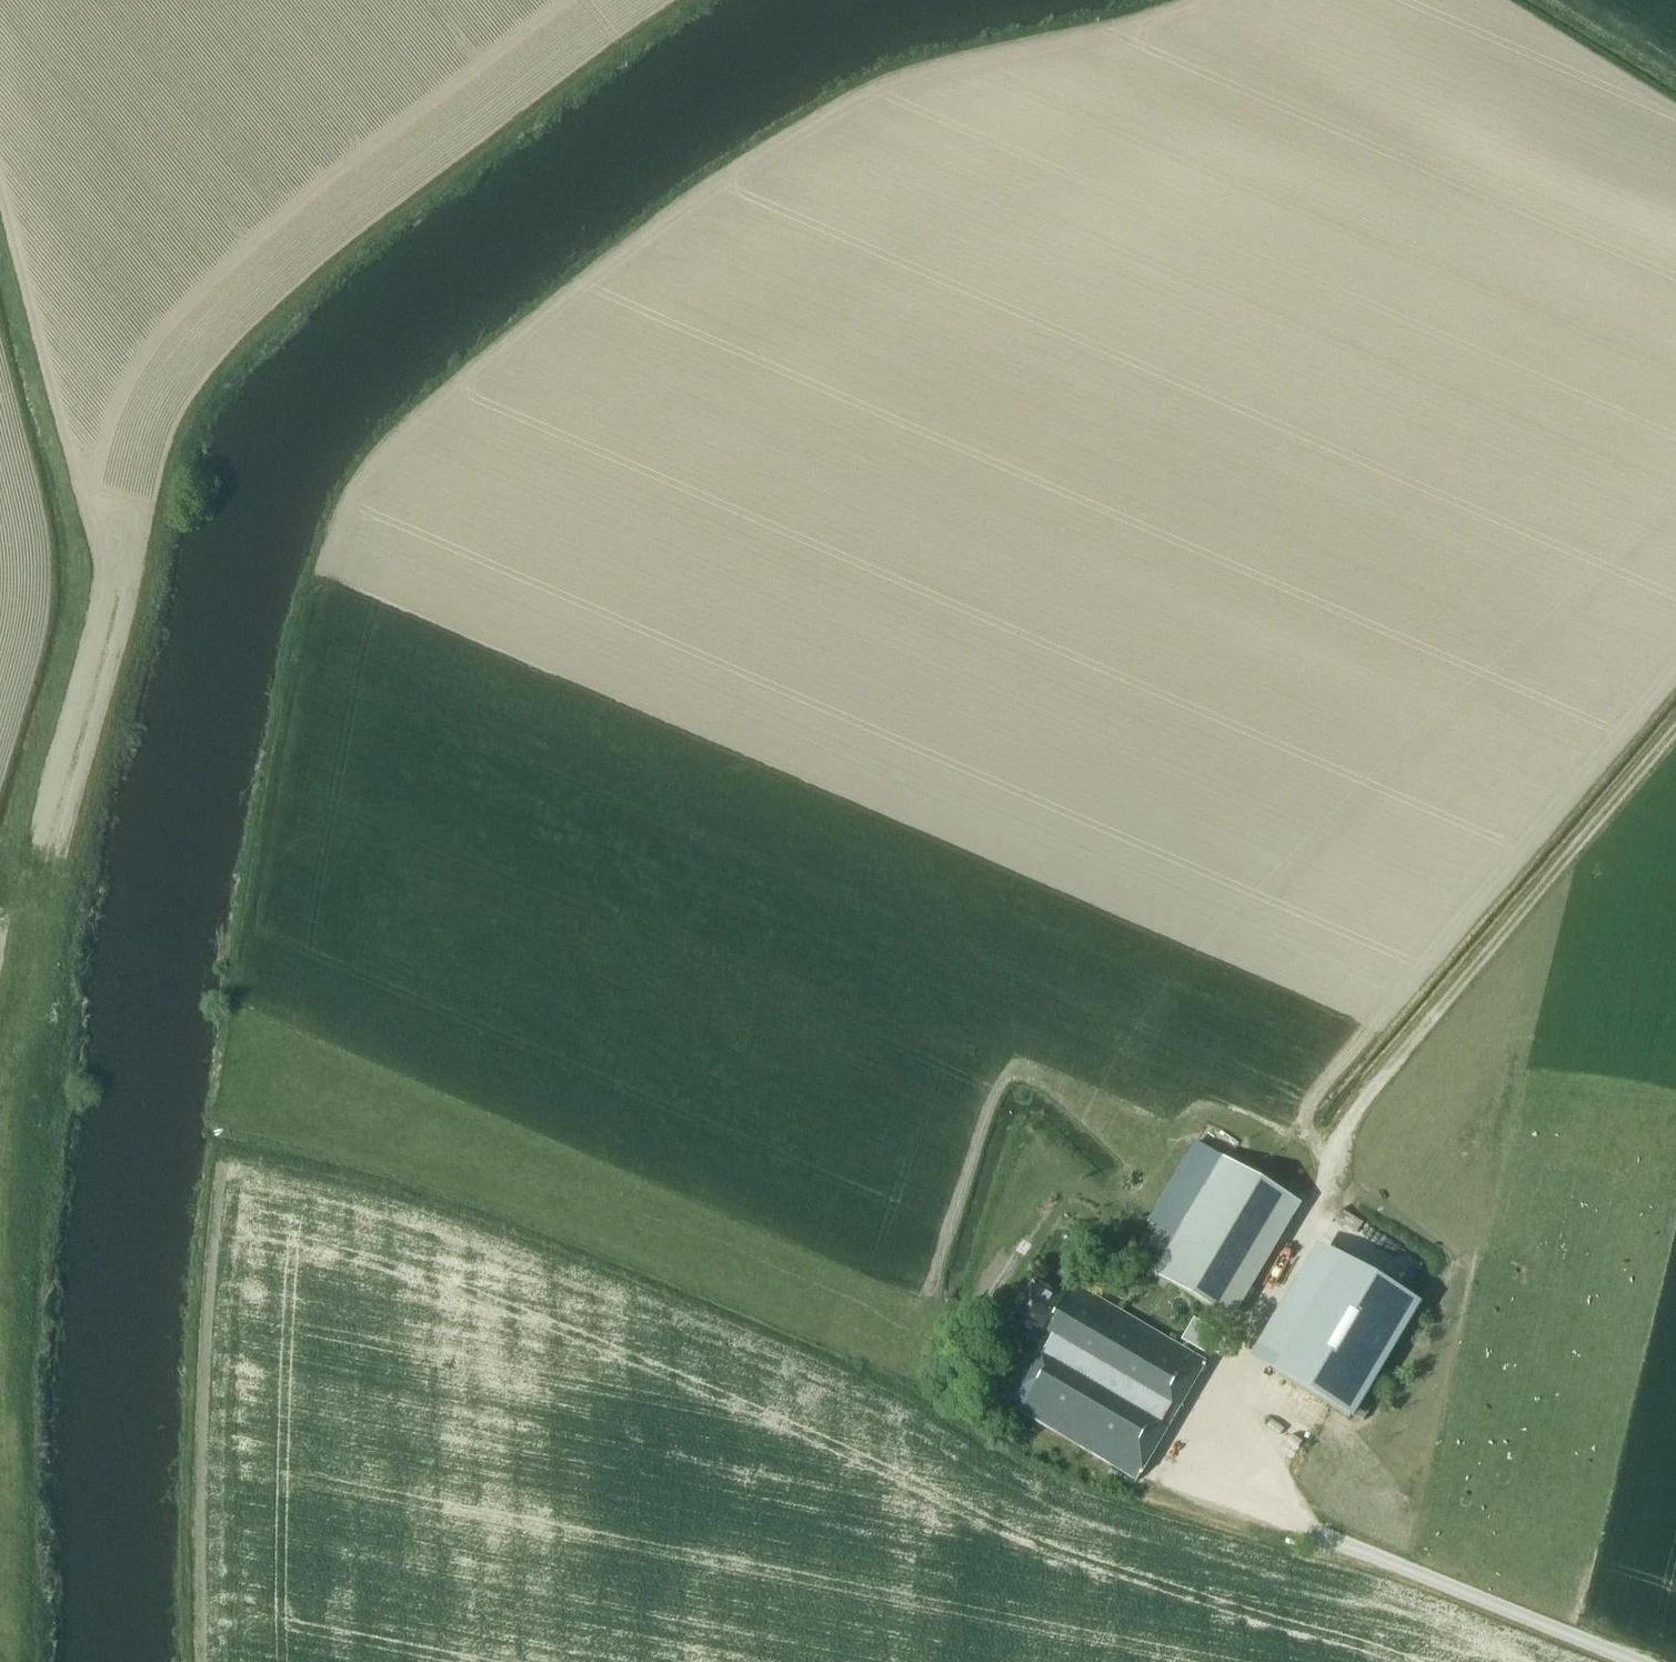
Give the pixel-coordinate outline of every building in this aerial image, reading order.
[(1153,1276),(1231,1323),(1301,1207),(1222,1160),(1153,1276)] [(1421,1304),(1316,1243),(1249,1359),(1353,1420),(1421,1304)] [(1136,1479),(1204,1362),(1071,1285),(1063,1300),(1034,1284),(1009,1325),(1037,1342),(1004,1400),(1136,1479)] [(1191,1341),(1217,1350),(1224,1328),(1199,1319),(1191,1341)]
